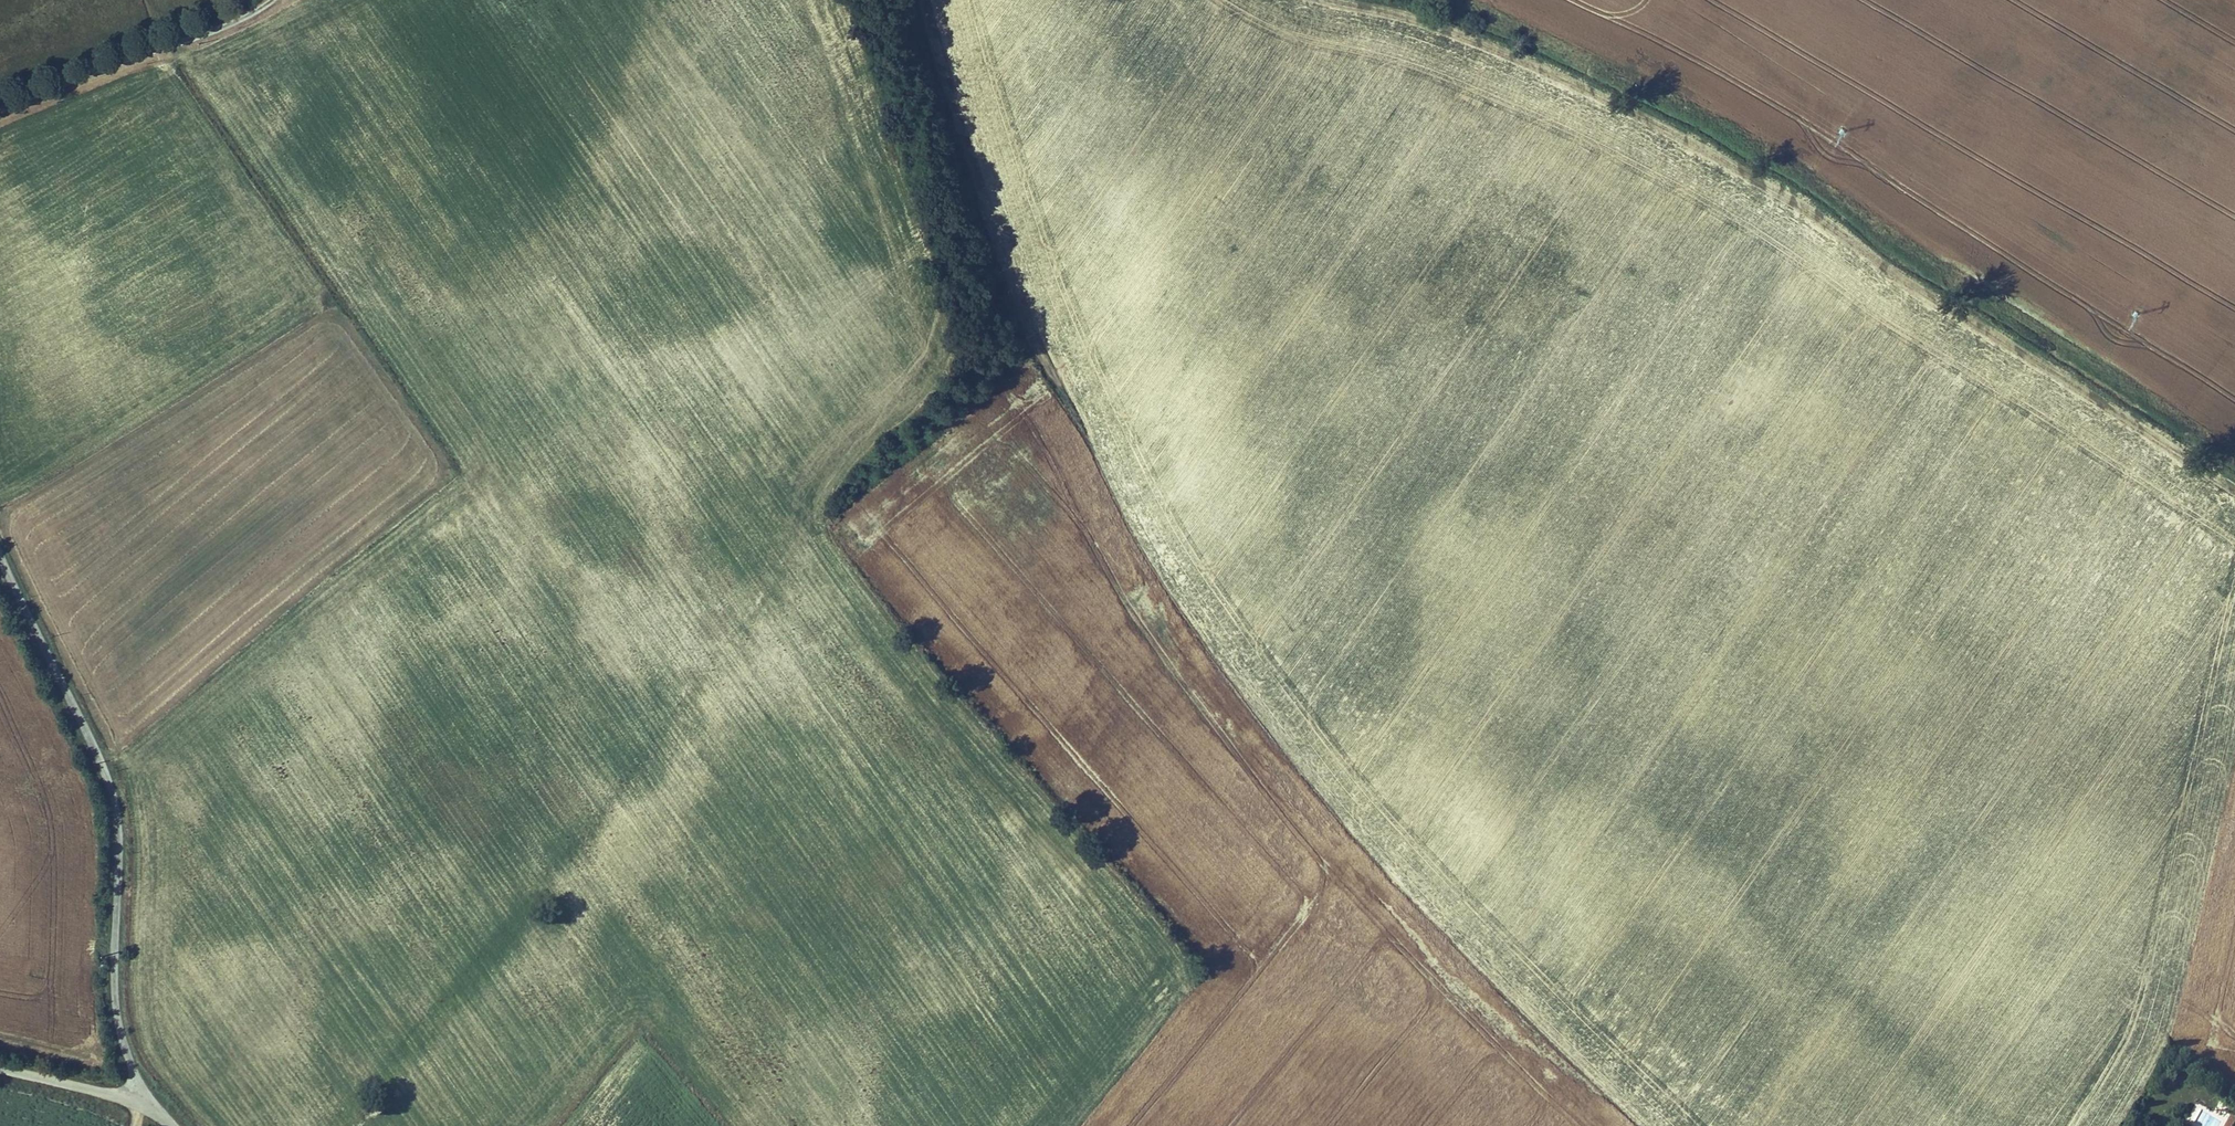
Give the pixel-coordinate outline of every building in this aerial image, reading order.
[(22,11),(24,18),(40,13),(37,6),(22,11)] [(2234,1110),(2215,1100),(2210,1108),(2219,1113),(2215,1120),(2225,1125),(2234,1110)]
